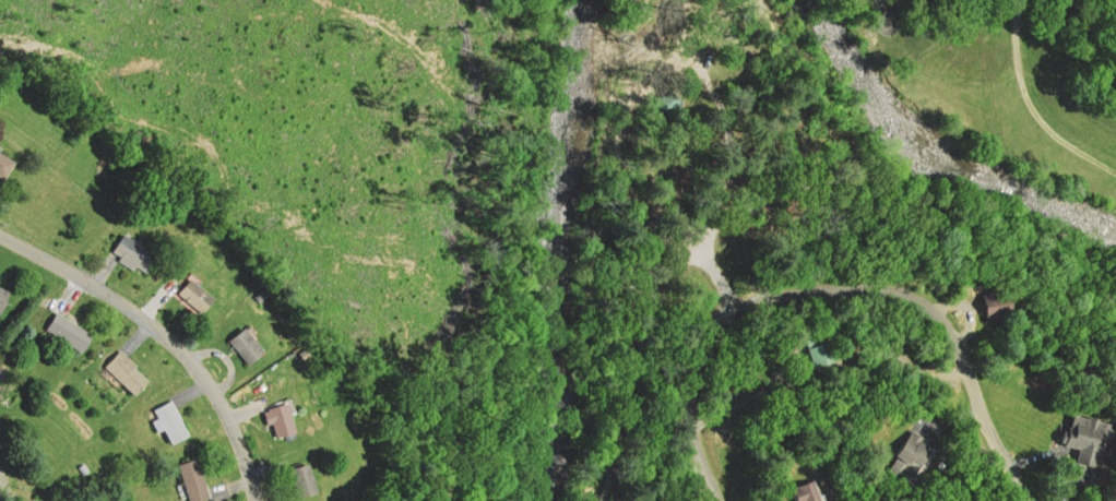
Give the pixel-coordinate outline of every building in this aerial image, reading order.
[(665,85),(687,106),(667,127),(645,107),(665,85)] [(5,178),(15,159),(0,151),(0,175),(5,178)] [(112,248),(147,270),(158,252),(123,230),(112,248)] [(177,289),(203,311),(215,296),(190,274),(177,289)] [(1,314),(0,314),(0,286),(12,291),(1,314)] [(1007,310),(977,313),(975,289),(1005,286),(1007,310)] [(47,329),(83,351),(95,332),(59,309),(47,329)] [(230,337),(249,362),(265,349),(247,324),(230,337)] [(808,338),(816,371),(839,366),(831,333),(808,338)] [(118,350),(150,377),(136,393),(105,367),(118,350)] [(154,407),(173,444),(191,434),(173,398),(154,407)] [(268,405),(276,438),(298,431),(289,398),(268,405)] [(1067,418),(1061,445),(1077,448),(1073,462),(1095,466),(1103,425),(1067,418)] [(911,433),(935,450),(922,469),(906,460),(898,473),(889,466),(911,433)] [(212,496),(195,500),(192,500),(179,463),(198,456),(212,496)] [(293,467),(300,497),(318,491),(310,462),(293,467)] [(800,500),(825,500),(817,476),(794,482),(800,500)]
